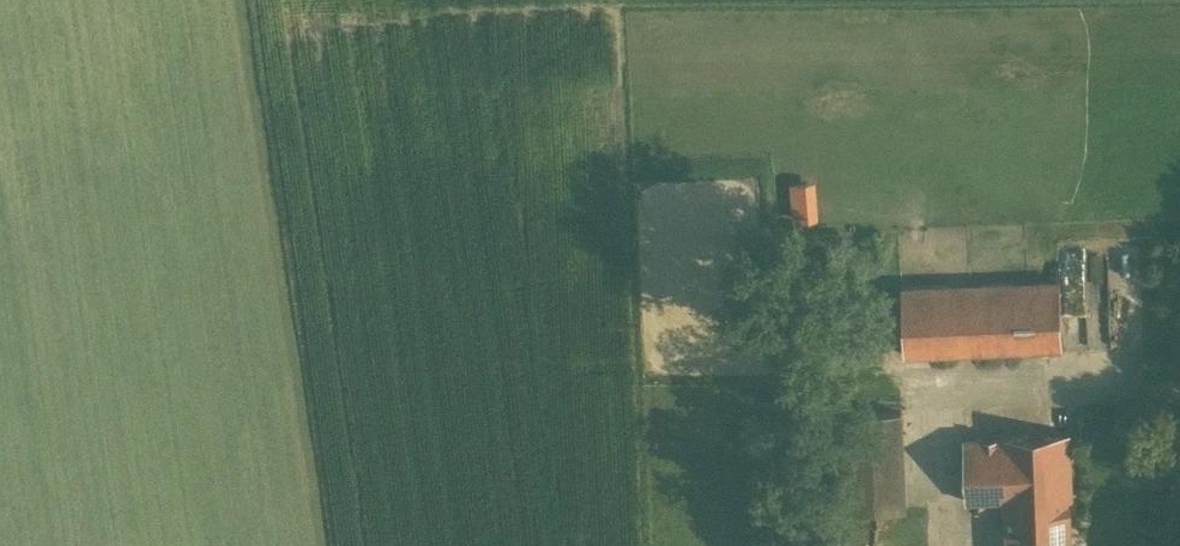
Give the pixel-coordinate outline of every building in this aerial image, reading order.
[(1060,280),(902,286),(904,353),(1063,346),(1060,280)] [(1038,516),(1070,514),(1067,432),(964,436),(967,500),(1007,498),(1008,512),(1038,511),(1038,516)] [(890,438),(841,440),(844,509),(893,506),(890,438)] [(1008,512),(1009,545),(1071,545),(1070,514),(1038,516),(1038,511),(1008,512)]
